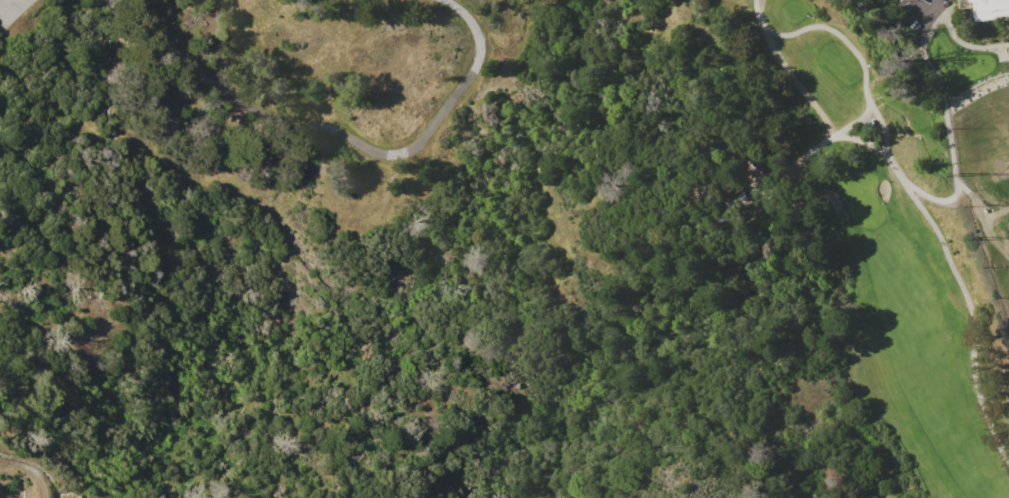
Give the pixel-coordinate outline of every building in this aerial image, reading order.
[(969,21),(967,0),(1008,0),(1008,18),(969,21)] [(751,202),(744,186),(727,194),(734,210),(751,202)]
